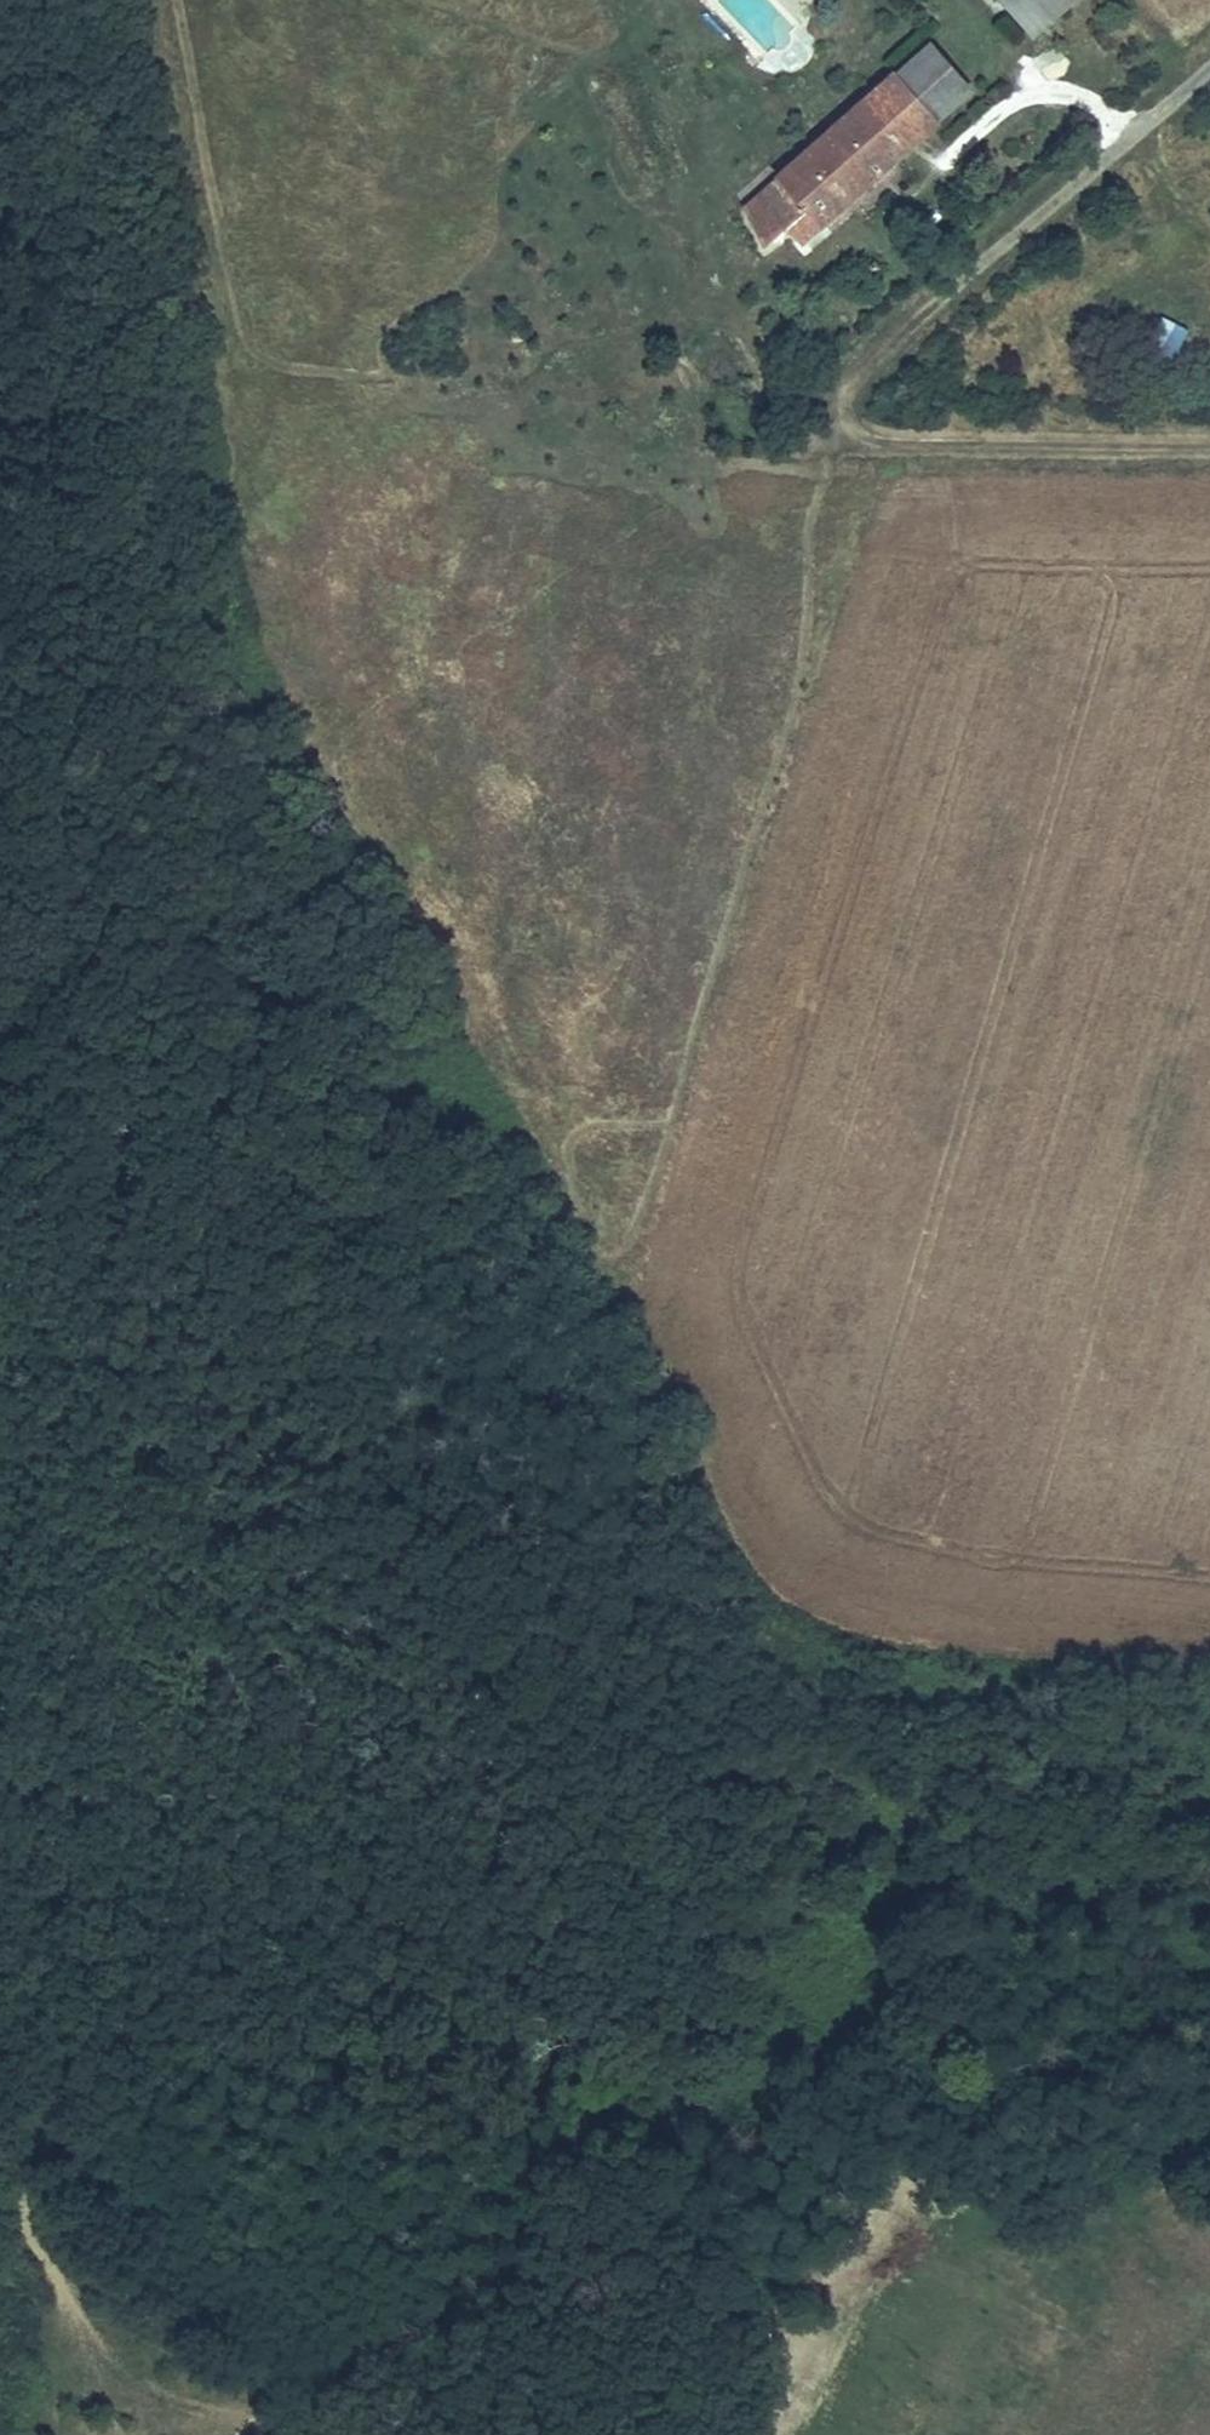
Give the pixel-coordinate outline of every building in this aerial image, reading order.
[(1035,37),(1080,0),(1003,0),(1035,37)] [(929,42),(908,59),(953,111),(974,94),(929,42)] [(953,111),(908,59),(760,194),(788,229),(798,222),(810,236),(953,111)] [(1151,352),(1178,358),(1186,326),(1158,319),(1151,352)]
